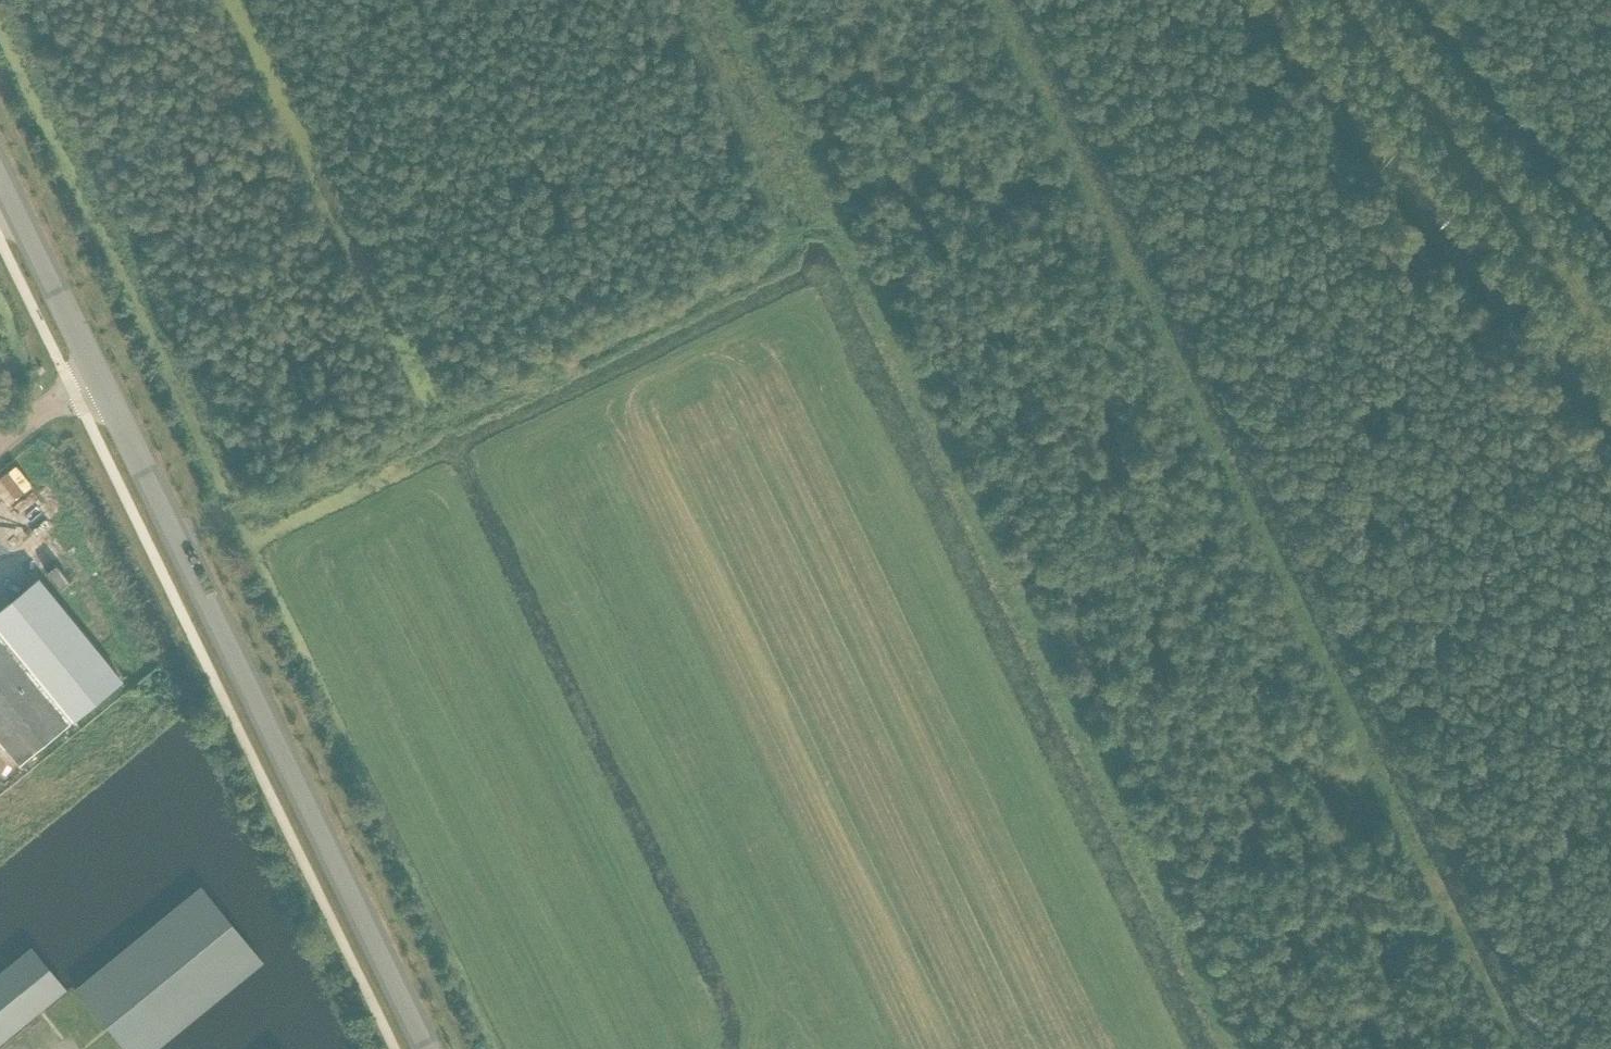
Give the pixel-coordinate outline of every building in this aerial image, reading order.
[(61,589),(71,581),(57,565),(48,573),(61,589)] [(122,681),(39,580),(0,612),(0,740),(20,764),(122,681)] [(74,985),(127,1048),(153,1048),(261,960),(197,884),(74,985)] [(0,971),(0,1044),(65,990),(29,947),(0,971)]
